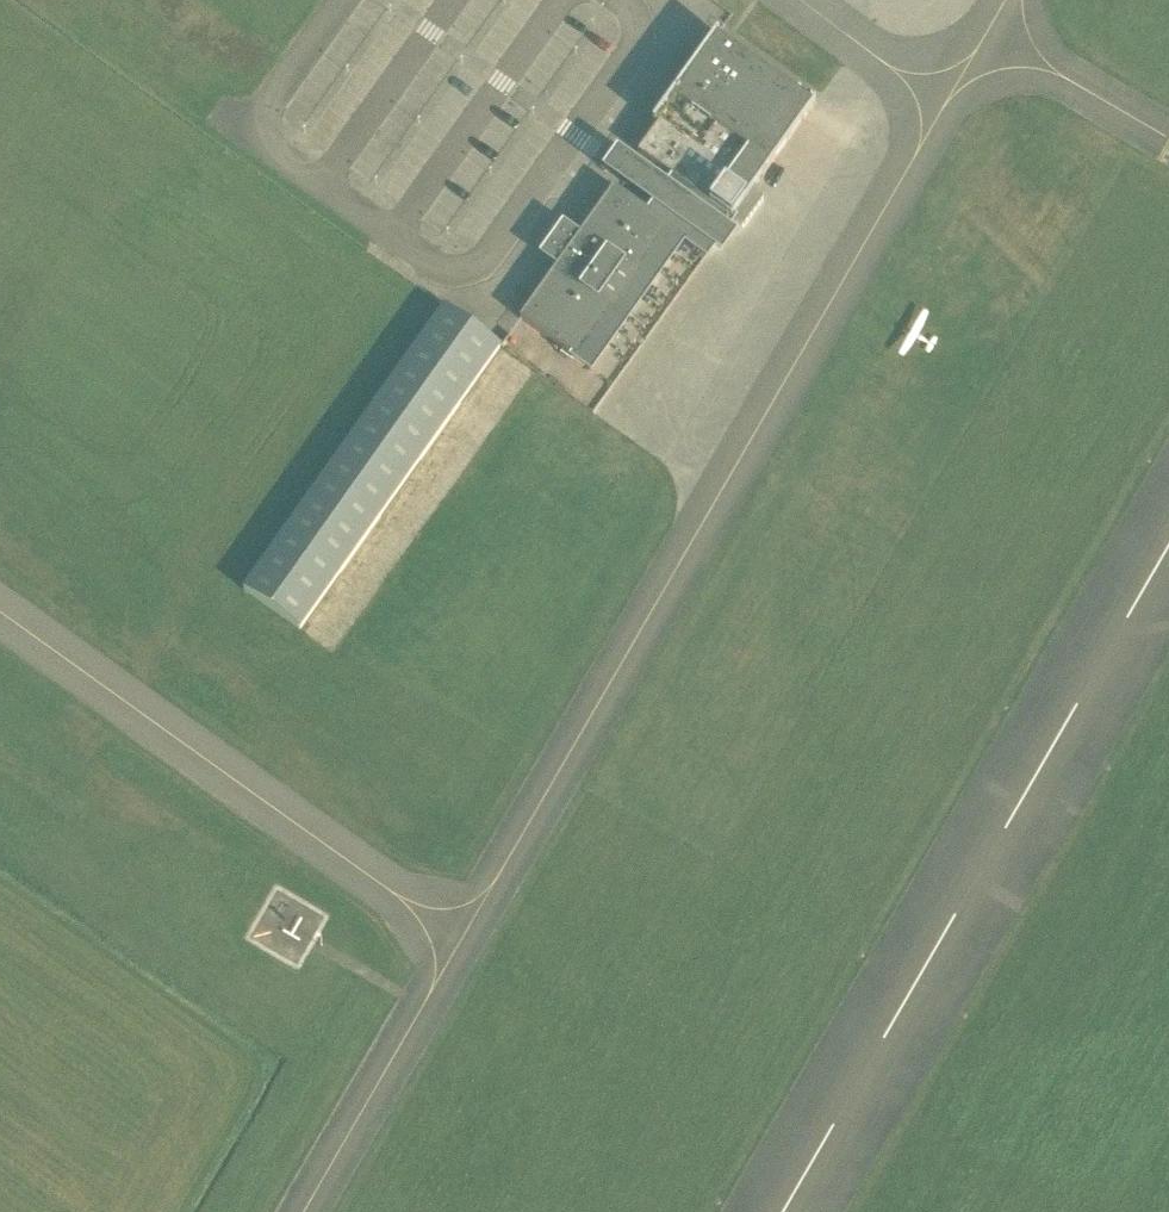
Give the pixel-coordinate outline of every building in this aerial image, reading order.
[(658,204),(716,244),(733,219),(744,227),(765,198),(753,190),(814,104),(730,44),(727,42),(725,40),(717,35),(711,42),(715,44),(708,54),(705,51),(673,95),(678,98),(639,152),(676,178),(664,196),(658,204)] [(535,298),(522,318),(541,331),(592,368),(643,297),(685,237),(707,253),(708,254),(716,244),(658,204),(652,212),(615,186),(602,205),(597,213),(586,229),(585,228),(581,234),(563,221),(539,254),(557,268),(557,269),(546,284),(535,298)] [(502,345),(446,305),(313,492),(244,589),(300,629),(396,492),(502,345)]
